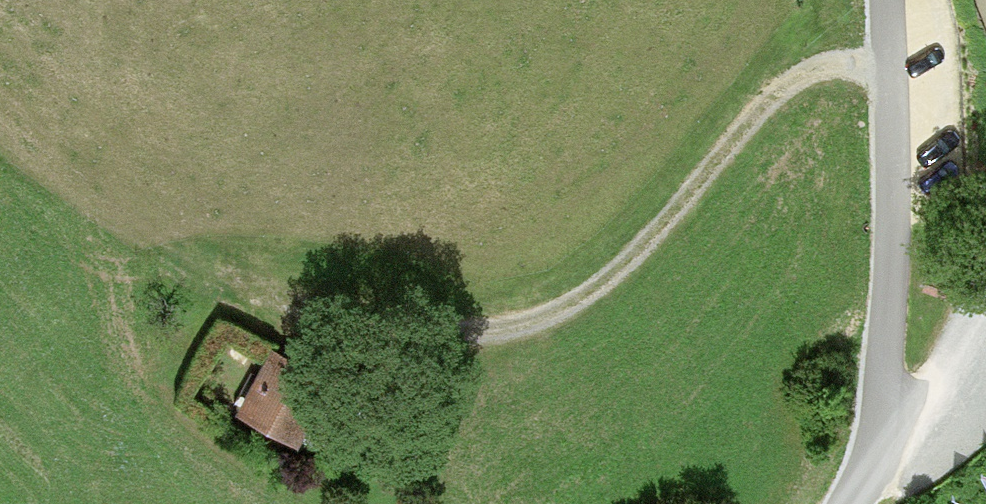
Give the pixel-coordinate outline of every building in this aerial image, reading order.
[(264,353),(232,412),(281,438),(313,379),(264,353)]
